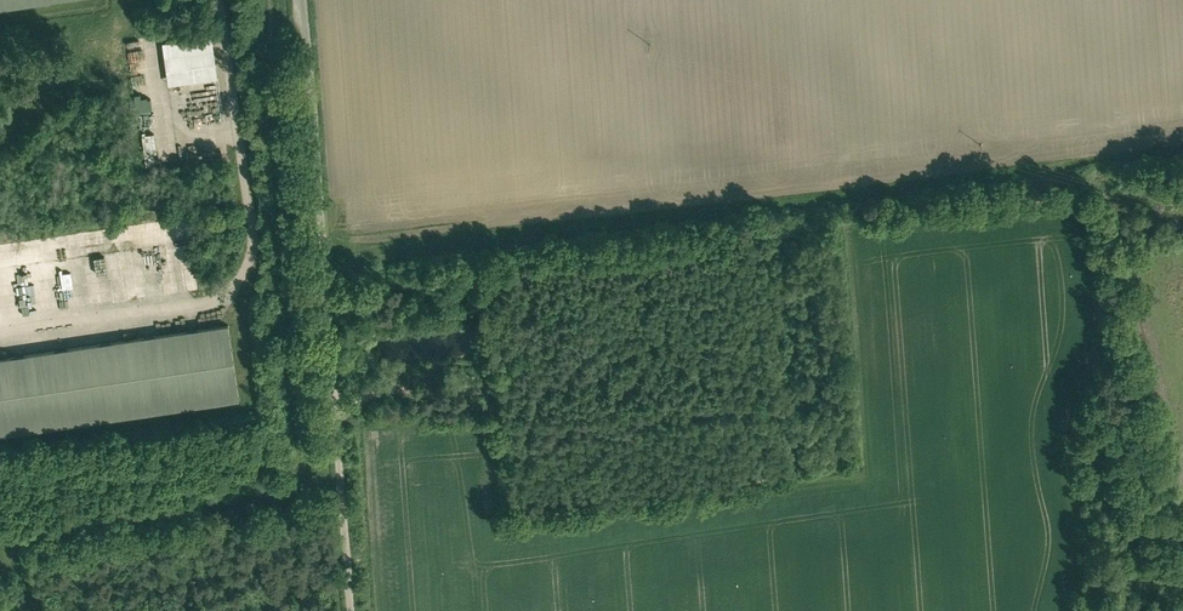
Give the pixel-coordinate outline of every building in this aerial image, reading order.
[(83,0),(0,0),(0,12),(83,0)] [(162,41),(168,83),(218,76),(212,34),(162,41)] [(145,83),(134,84),(137,105),(148,104),(145,83)] [(152,106),(137,108),(140,127),(155,125),(152,106)] [(239,406),(228,329),(226,329),(0,362),(0,441),(239,406)]
